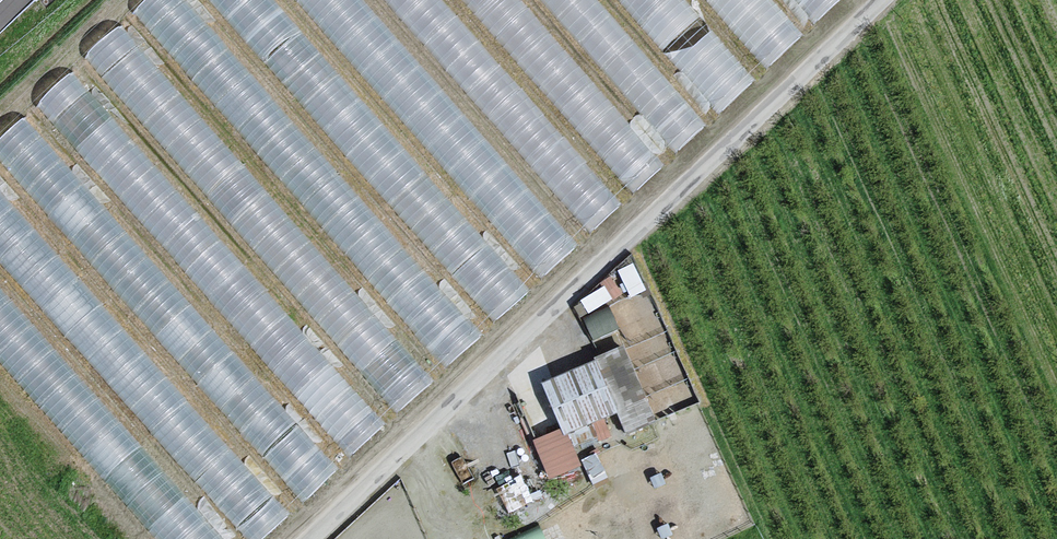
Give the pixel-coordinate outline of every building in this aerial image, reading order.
[(130,14),(438,371),(479,340),(178,0),(142,0),(138,4),(130,14)] [(487,327),(524,290),(275,0),(208,0),(487,327)] [(537,273),(571,247),(356,0),(295,0),(537,273)] [(588,237),(617,206),(434,0),(378,0),(588,237)] [(626,189),(657,165),(554,41),(518,0),(460,0),(490,35),(626,189)] [(664,152),(698,126),(589,0),(532,0),(664,152)] [(710,115),(749,82),(676,0),(611,0),(710,115)] [(759,73),(794,37),(762,0),(696,0),(759,73)] [(808,22),(836,0),(789,0),(808,22)] [(82,58),(82,65),(395,411),(412,394),(432,384),(118,29),(109,31),(90,47),(82,58)] [(42,93),(32,108),(342,462),(381,423),(70,76),(57,81),(42,93)] [(295,503),(330,470),(19,119),(0,133),(0,164),(295,503)] [(240,538),(257,538),(270,529),(284,516),(0,200),(0,266),(240,538)] [(149,538),(215,538),(0,294),(0,370),(149,538)] [(653,419),(624,349),(561,375),(543,383),(564,433),(618,410),(626,430),(653,419)]
